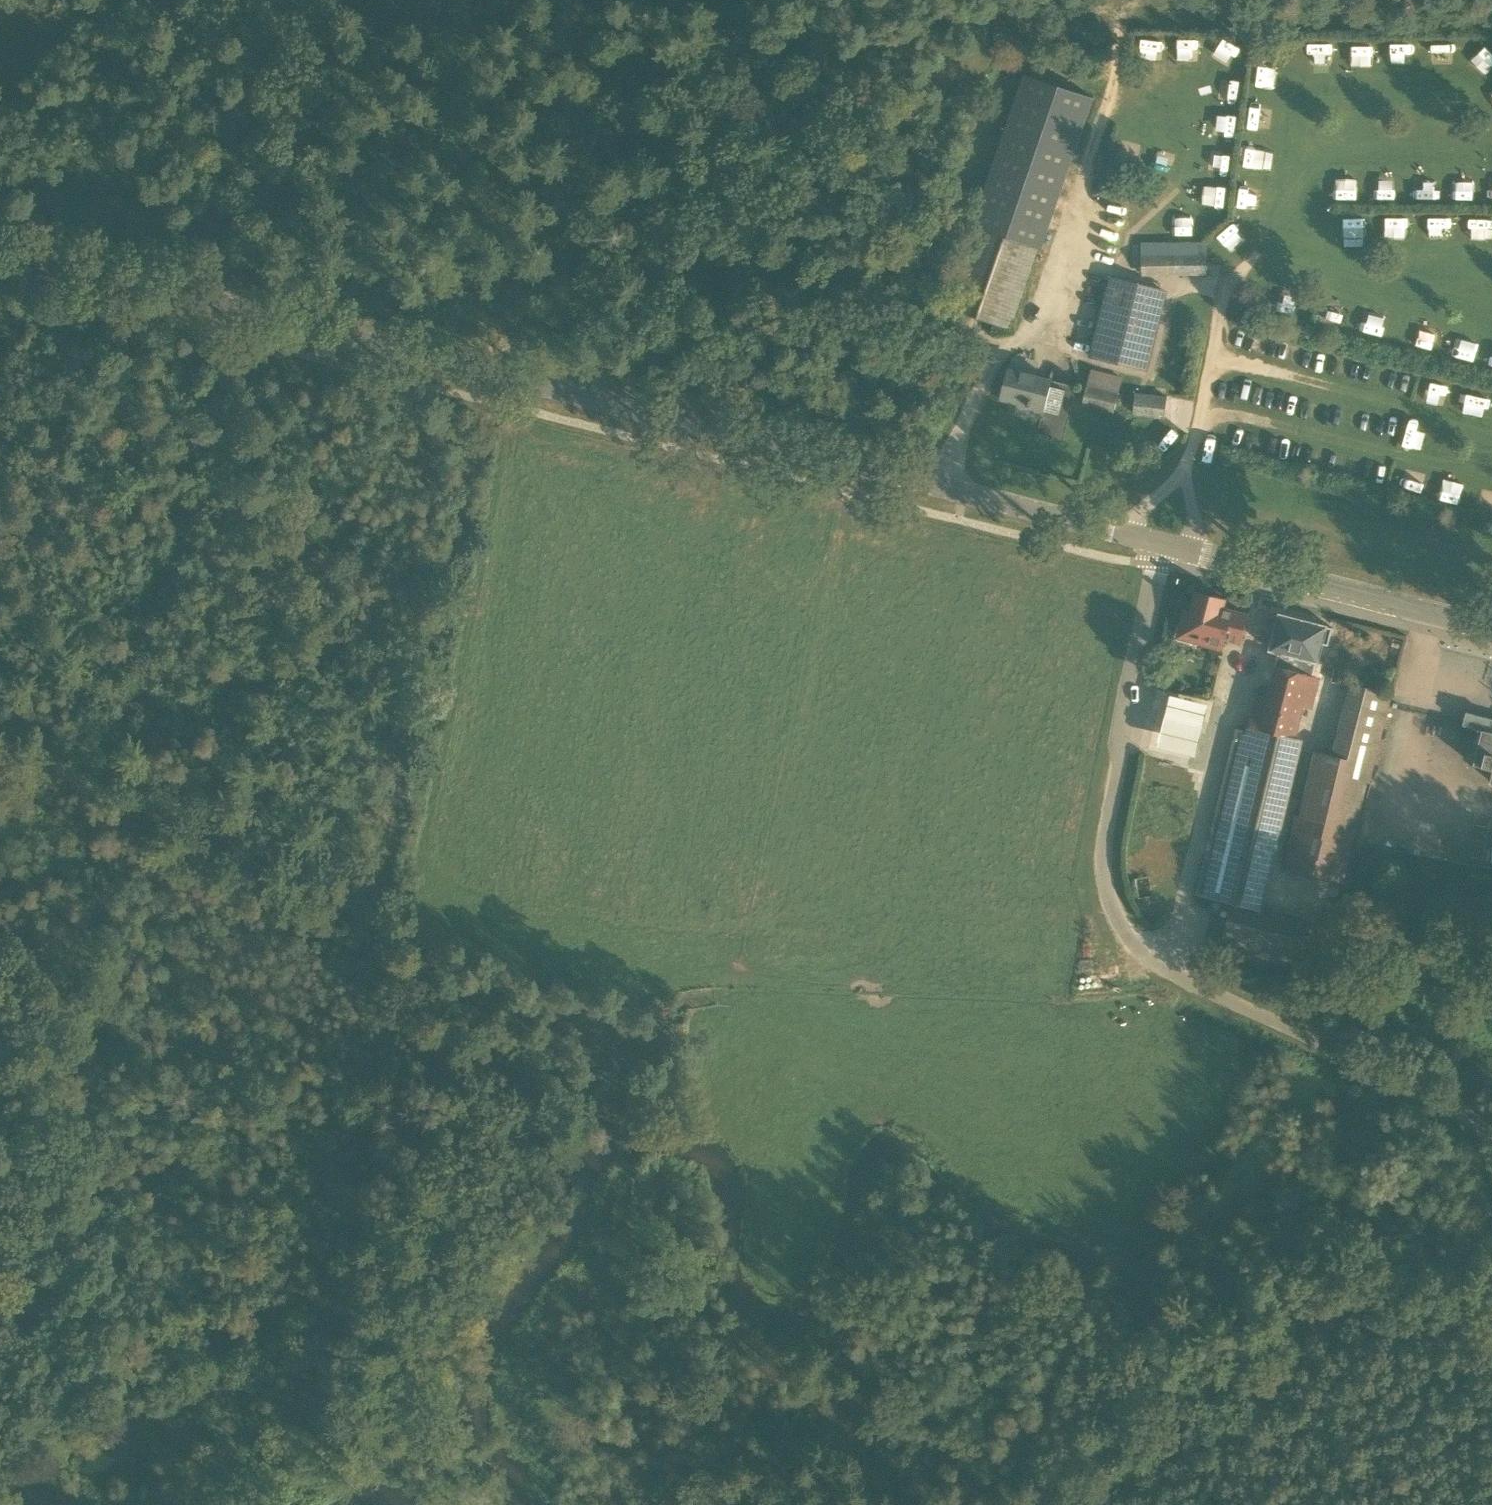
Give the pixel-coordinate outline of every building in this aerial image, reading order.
[(1194,59),(1195,40),(1181,39),(1180,57),(1194,59)] [(1211,59),(1226,66),(1235,47),(1219,40),(1211,59)] [(1392,41),(1393,71),(1413,70),(1411,40),(1392,41)] [(1451,71),(1452,41),(1436,41),(1435,71),(1451,71)] [(1331,61),(1330,42),(1311,42),(1312,62),(1331,61)] [(1273,87),(1277,68),(1258,65),(1255,84),(1273,87)] [(1239,95),(1241,79),(1222,76),(1220,92),(1239,95)] [(1268,127),(1270,108),(1252,106),(1249,124),(1268,127)] [(1215,127),(1234,128),(1235,112),(1216,111),(1215,127)] [(1120,137),(1115,152),(1137,159),(1142,143),(1120,137)] [(1226,169),(1228,150),(1210,148),(1209,167),(1226,169)] [(1175,171),(1177,152),(1155,149),(1153,168),(1175,171)] [(1244,167),(1263,168),(1264,151),(1244,150),(1244,167)] [(1412,195),(1435,195),(1436,175),(1413,174),(1412,195)] [(1396,197),(1394,177),(1374,178),(1375,198),(1396,197)] [(1334,197),(1356,197),(1356,178),(1334,178),(1334,197)] [(1455,197),(1475,198),(1476,181),(1456,180),(1455,197)] [(1209,183),(1205,203),(1224,206),(1228,186),(1209,183)] [(1256,208),(1259,190),(1240,187),(1237,204),(1256,208)] [(1347,234),(1361,234),(1361,216),(1347,216),(1347,234)] [(1406,234),(1405,216),(1387,217),(1388,235),(1406,234)] [(1488,236),(1489,218),(1471,218),(1471,236),(1488,236)] [(946,304),(959,309),(1010,326),(1037,247),(974,225),(946,304)] [(1142,274),(1162,273),(1207,273),(1207,253),(1142,254),(1142,274)] [(1166,291),(1130,282),(1111,278),(1091,356),(1146,370),(1166,291)] [(1337,324),(1343,306),(1325,301),(1319,319),(1337,324)] [(1424,327),(1419,344),(1434,348),(1439,331),(1424,327)] [(1470,359),(1477,342),(1461,336),(1454,353),(1470,359)] [(1009,369),(1007,379),(1002,398),(1027,404),(1025,412),(1042,416),(1037,434),(1063,441),(1077,386),(1009,369)] [(1121,377),(1111,375),(1092,370),(1088,384),(1083,403),(1114,411),(1119,391),(1118,391),(1121,377)] [(1465,408),(1481,412),(1485,395),(1469,390),(1465,408)] [(1168,397),(1156,395),(1136,393),(1134,412),(1165,416),(1168,397)] [(1413,469),(1408,486),(1427,491),(1432,474),(1413,469)] [(1448,480),(1445,496),(1456,498),(1459,482),(1448,480)] [(1225,648),(1226,643),(1239,646),(1248,614),(1231,610),(1230,614),(1222,612),(1225,599),(1196,592),(1191,612),(1187,611),(1183,628),(1203,633),(1201,641),(1225,648)] [(1222,947),(1299,966),(1309,923),(1263,912),(1304,740),(1293,737),(1301,705),(1311,707),(1322,663),(1312,660),(1321,623),(1290,615),(1261,727),(1249,724),(1247,731),(1237,729),(1197,894),(1232,903),(1222,947)] [(1370,783),(1393,693),(1351,683),(1334,753),(1317,749),(1301,815),(1296,814),(1283,867),(1344,881),(1367,782),(1370,783)] [(1467,712),(1463,725),(1482,729),(1474,764),(1491,769),(1491,718),(1467,712)]
